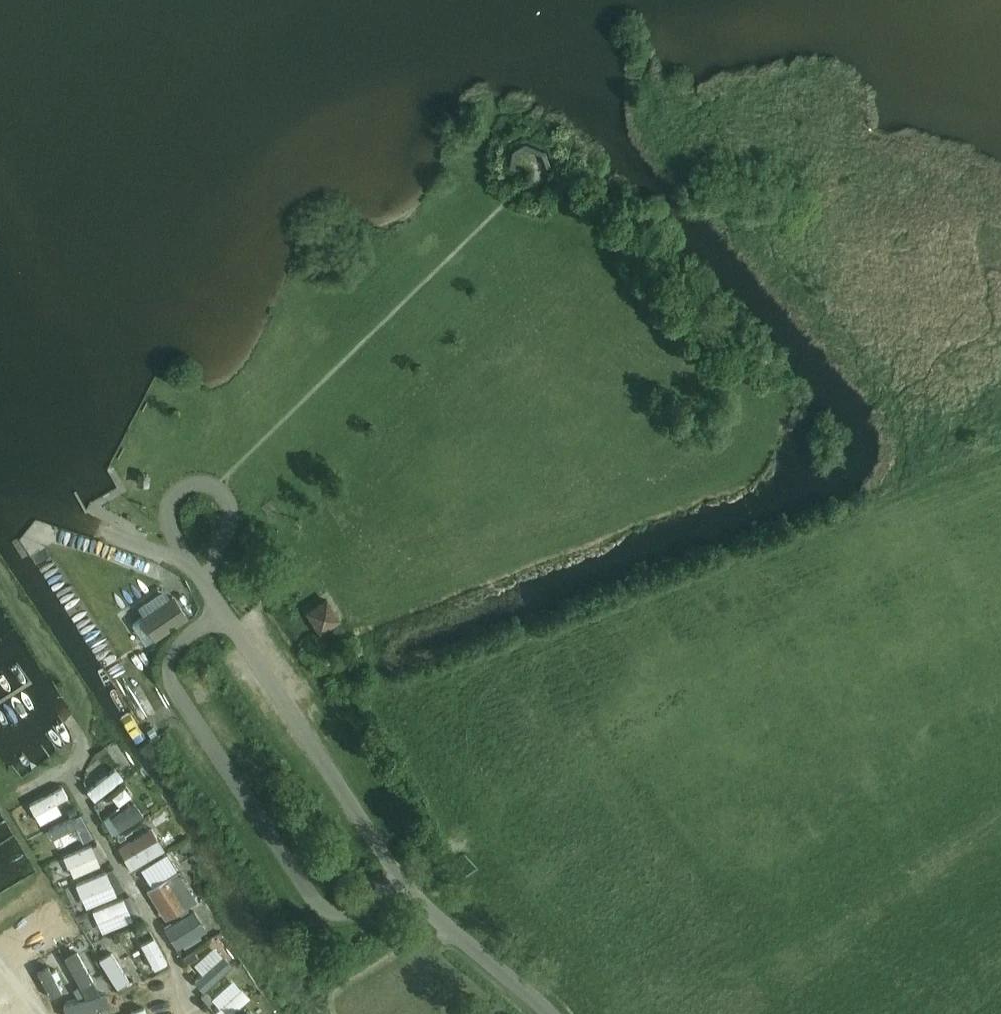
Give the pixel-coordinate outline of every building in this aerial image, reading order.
[(184,618),(171,598),(140,618),(154,639),(184,618)] [(308,611),(320,630),(338,618),(326,599),(308,611)] [(87,787),(113,769),(106,759),(81,778),(87,787)] [(129,797),(127,786),(104,791),(107,802),(129,797)] [(102,811),(106,822),(135,811),(131,801),(102,811)] [(39,814),(43,825),(73,815),(70,804),(39,814)] [(134,830),(142,821),(133,812),(124,820),(134,830)] [(126,856),(153,839),(147,829),(119,846),(126,856)] [(82,831),(55,844),(62,859),(89,846),(82,831)] [(158,840),(126,858),(137,876),(169,858),(158,840)] [(74,883),(108,872),(104,859),(70,870),(74,883)] [(147,888),(148,890),(166,918),(188,904),(192,910),(203,904),(199,897),(197,898),(179,868),(147,888)] [(88,910),(122,897),(117,884),(83,897),(88,910)] [(201,934),(187,913),(164,928),(176,949),(201,934)] [(56,945),(79,987),(93,980),(69,938),(56,945)] [(108,978),(122,970),(105,938),(90,946),(108,978)] [(41,984),(52,980),(42,954),(31,958),(41,984)] [(235,974),(206,999),(215,1009),(244,984),(235,974)] [(88,983),(56,991),(62,1013),(93,1006),(88,983)] [(121,1001),(124,1013),(138,1013),(134,997),(121,1001)]
